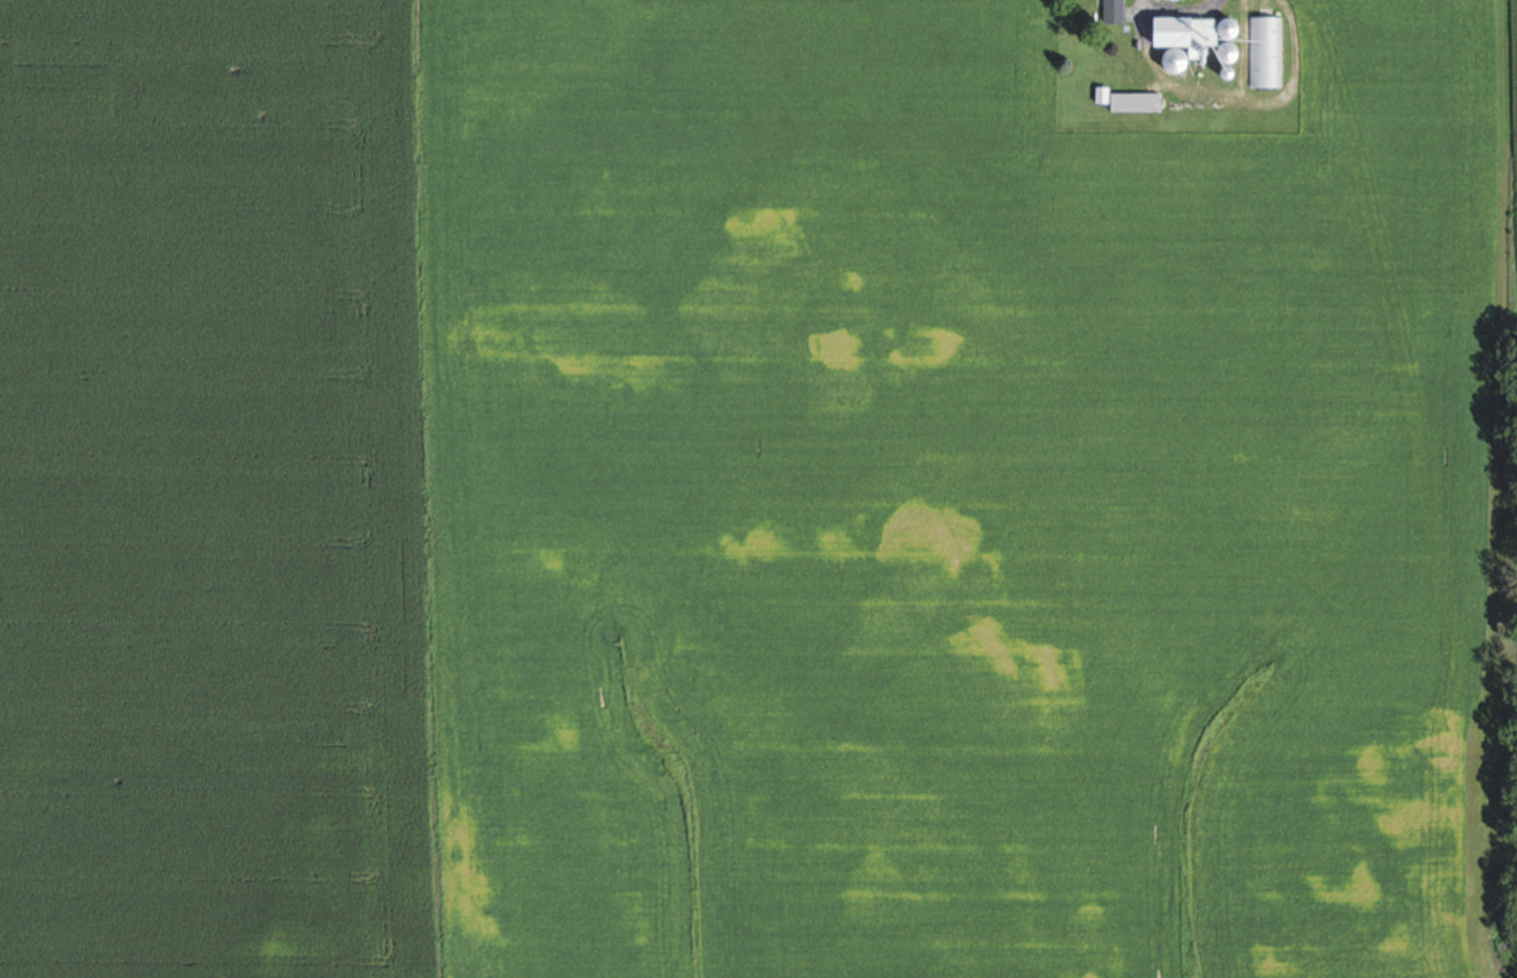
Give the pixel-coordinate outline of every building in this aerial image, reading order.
[(1100,25),(1122,26),(1123,0),(1101,0),(1100,25)] [(1252,88),(1282,88),(1282,19),(1252,19),(1252,88)] [(1143,49),(1183,49),(1183,60),(1199,60),(1199,48),(1214,48),(1214,63),(1231,63),(1231,46),(1213,46),(1213,41),(1229,41),(1229,20),(1143,20),(1143,49)] [(1178,51),(1159,52),(1160,75),(1179,75),(1178,51)] [(1106,115),(1158,115),(1158,96),(1106,96),(1106,90),(1093,90),(1093,106),(1106,106),(1106,115)]
